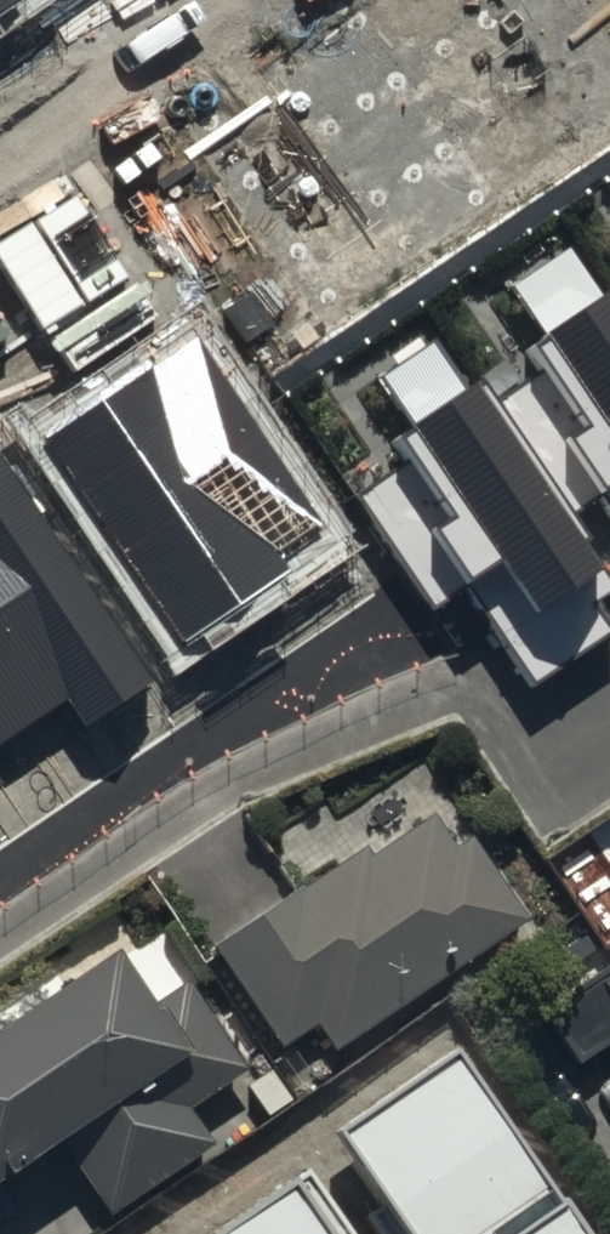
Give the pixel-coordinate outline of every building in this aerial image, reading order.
[(19,0),(0,0),(0,13),(19,0)] [(561,239),(504,276),(534,321),(518,332),(538,361),(487,395),(563,508),(598,485),(609,502),(609,283),(602,272),(589,280),(561,239)] [(423,332),(372,365),(402,410),(382,424),(402,453),(351,486),(427,600),(462,576),(528,675),(605,624),(587,596),(609,581),(609,579),(563,508),(487,395),(466,363),(451,373),(423,332)] [(196,340),(48,440),(186,643),(293,571),(279,550),(320,522),(196,340)] [(69,697),(89,727),(159,679),(4,452),(0,454),(0,744),(69,697)] [(527,933),(468,849),(459,855),(436,823),(372,868),(364,857),(301,901),(242,818),(161,874),(217,954),(209,960),(280,1062),(317,1036),(338,1066),(527,933)] [(185,995),(150,1019),(120,975),(0,1056),(0,1209),(68,1163),(111,1226),(213,1158),(188,1121),(244,1083),(185,995)] [(537,1027),(574,1082),(608,1060),(609,1063),(609,979),(537,1027)] [(338,1134),(407,1233),(590,1233),(462,1049),(338,1134)] [(314,1171),(220,1233),(357,1233),(314,1171)]
